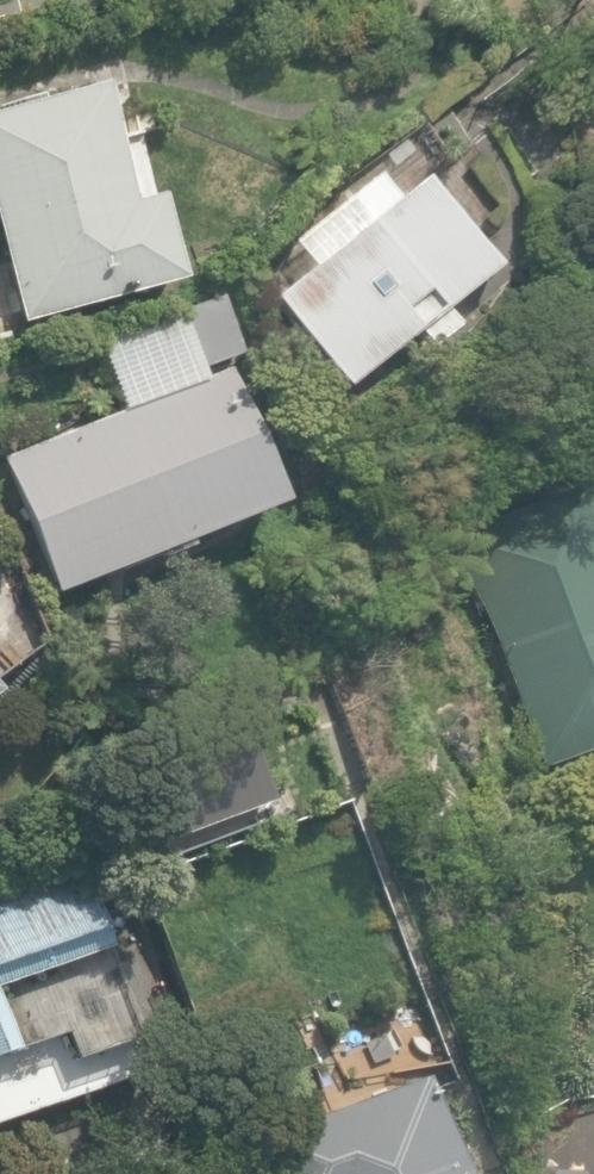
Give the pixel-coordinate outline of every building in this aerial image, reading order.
[(16,328),(178,286),(155,197),(129,204),(99,86),(0,112),(0,265),(16,328)] [(273,301),(343,390),(411,335),(423,350),(452,328),(442,315),(493,275),(421,183),(395,203),(375,178),(346,201),(366,227),(273,301)] [(171,323),(191,378),(259,353),(239,298),(171,323)] [(51,595),(153,556),(154,560),(187,547),(184,542),(273,507),(221,373),(8,456),(0,460),(0,464),(51,595)] [(537,771),(593,750),(593,532),(578,487),(452,535),(537,771)] [(62,1037),(70,1061),(132,1040),(75,873),(58,879),(0,899),(0,1058),(62,1037)] [(421,1080),(254,1139),(267,1173),(454,1173),(421,1080)]
